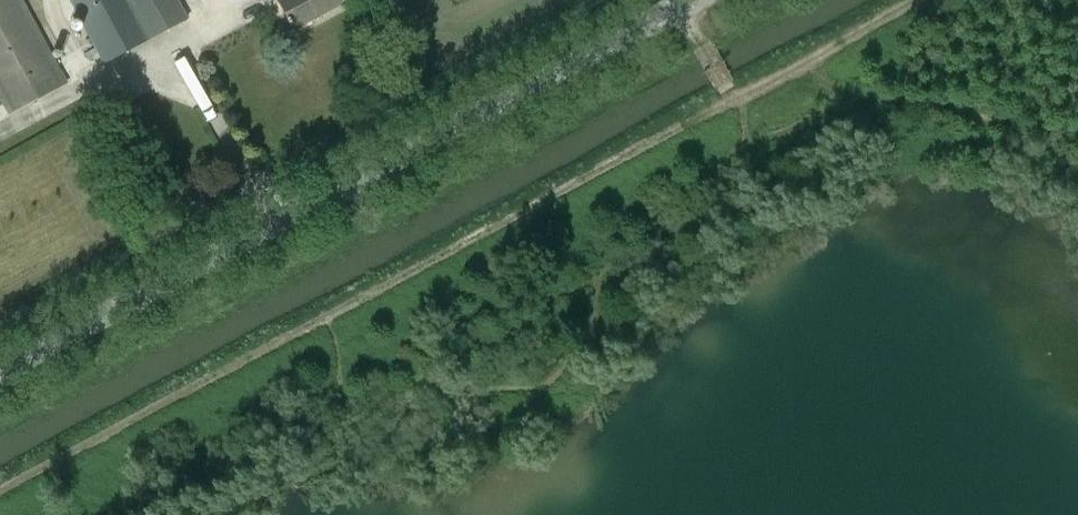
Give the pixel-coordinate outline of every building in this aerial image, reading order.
[(9,115),(69,83),(24,0),(0,0),(0,99),(9,115)] [(105,64),(187,20),(176,0),(70,0),(105,64)] [(295,29),(342,4),(340,0),(280,0),(295,29)]
